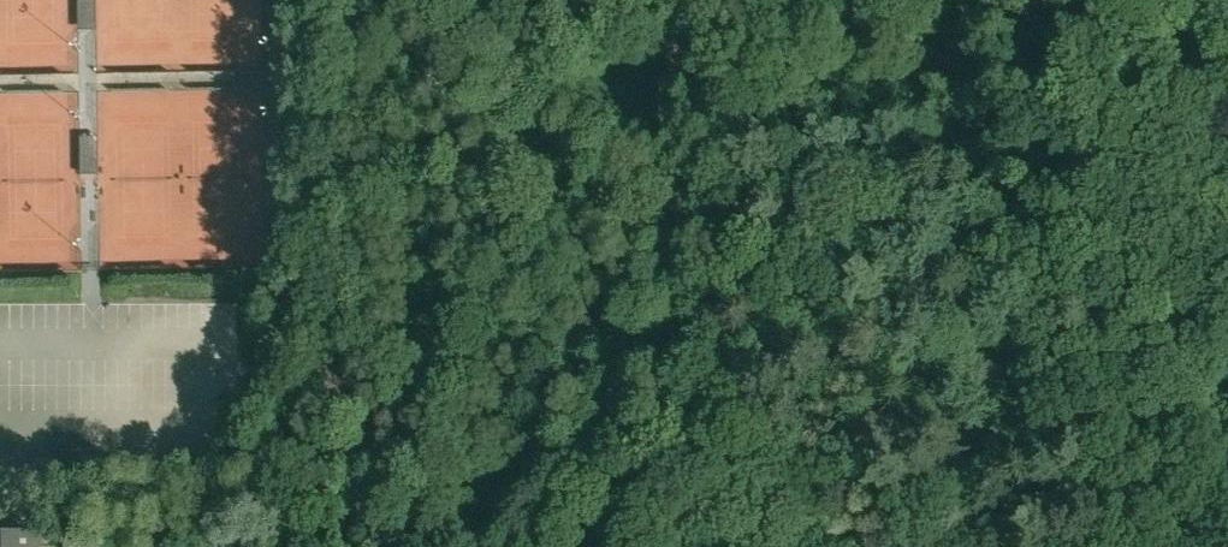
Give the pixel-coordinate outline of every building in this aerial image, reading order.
[(106,524),(91,509),(84,515),(100,530),(106,524)] [(0,530),(0,546),(36,546),(35,529),(0,530)]
